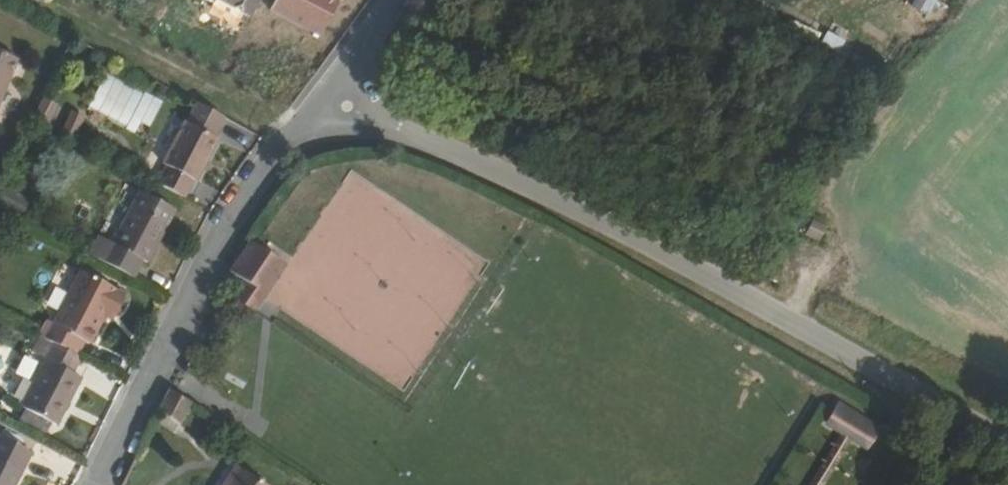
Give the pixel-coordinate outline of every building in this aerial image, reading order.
[(910,9),(936,25),(945,10),(929,0),(915,0),(910,9)] [(833,60),(842,46),(825,34),(816,48),(833,60)] [(17,64),(0,57),(0,101),(17,64)] [(150,128),(163,102),(106,72),(86,110),(135,134),(141,123),(150,128)] [(56,106),(45,100),(35,119),(47,124),(56,106)] [(195,181),(217,139),(213,137),(223,117),(197,103),(186,123),(184,122),(162,164),(166,166),(157,184),(184,198),(193,180),(195,181)] [(72,113),(70,117),(81,123),(83,118),(72,113)] [(63,130),(74,136),(81,123),(70,117),(63,130)] [(0,196),(0,205),(20,216),(27,201),(4,188),(0,196)] [(88,255),(133,278),(142,261),(147,263),(174,210),(139,192),(112,244),(98,237),(88,255)] [(277,267),(254,249),(232,280),(234,281),(244,289),(256,297),(277,267)] [(288,275),(277,267),(256,297),(244,289),(240,298),(262,311),(288,275)] [(47,321),(39,337),(40,337),(76,356),(84,342),(89,345),(104,316),(108,310),(115,314),(125,295),(80,272),(53,324),(47,321)] [(255,322),(262,311),(240,298),(233,308),(255,322)] [(31,344),(36,346),(40,337),(39,337),(36,335),(31,344)] [(72,374),(80,358),(76,356),(40,337),(36,346),(32,353),(45,360),(20,407),(25,410),(51,424),(56,426),(81,378),(72,374)] [(190,411),(168,397),(157,418),(178,431),(190,411)] [(866,447),(877,429),(838,406),(827,424),(866,447)] [(51,424),(25,410),(19,422),(45,436),(51,424)] [(31,453),(0,437),(0,484),(15,484),(31,453)] [(237,467),(225,484),(264,484),(237,467)]
